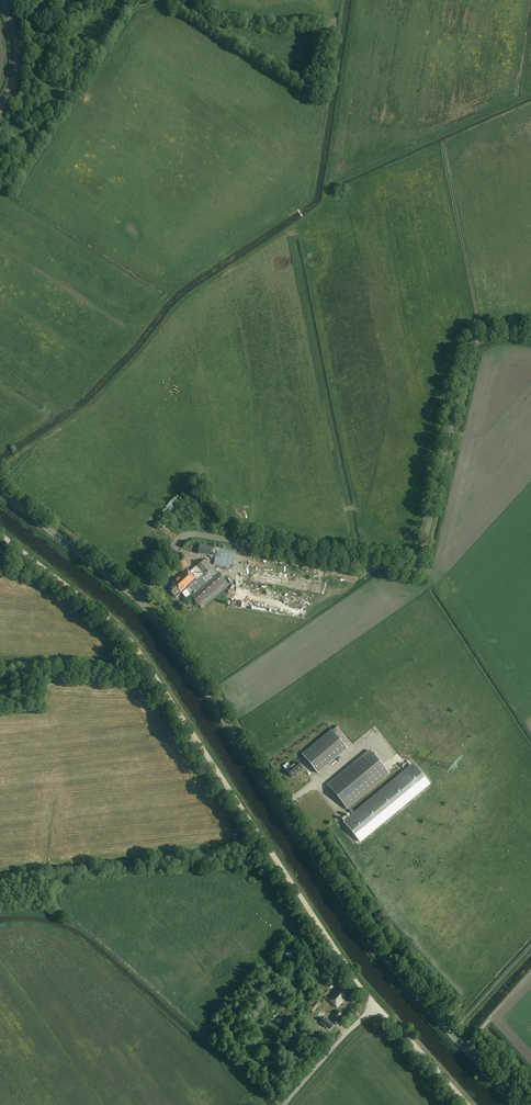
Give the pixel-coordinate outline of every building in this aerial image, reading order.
[(232,569),(236,552),(201,545),(199,554),(216,557),(214,566),(232,569)] [(228,587),(205,559),(196,568),(190,572),(186,568),(174,579),(175,580),(173,582),(174,584),(169,588),(176,597),(181,592),(185,597),(192,591),(194,593),(191,596),(193,597),(192,598),(202,609),(228,587)] [(182,570),(188,565),(183,559),(177,565),(182,570)] [(235,576),(230,611),(306,622),(307,612),(309,600),(250,591),(251,586),(247,585),(248,581),(247,581),(249,570),(250,570),(251,564),(245,563),(243,577),(235,576)] [(324,581),(285,576),(284,584),(323,589),(324,581)] [(355,709),(370,730),(378,724),(363,703),(355,709)] [(348,733),(354,728),(344,716),(338,720),(348,733)] [(302,755),(317,773),(347,749),(332,730),(302,755)] [(328,787),(346,809),(388,773),(370,751),(328,787)] [(393,768),(397,765),(399,767),(405,762),(398,754),(388,761),(393,768)] [(362,828),(427,774),(416,761),(351,815),(348,818),(358,831),(362,828)] [(297,772),(297,773),(302,769),(296,762),(285,770),(290,777),(297,772)] [(338,1007),(344,999),(342,998),(345,995),(338,989),(329,999),(338,1007)] [(313,1013),(320,1004),(316,1001),(309,1010),(313,1013)] [(334,1025),(326,1017),(321,1022),(330,1030),(334,1025)]
